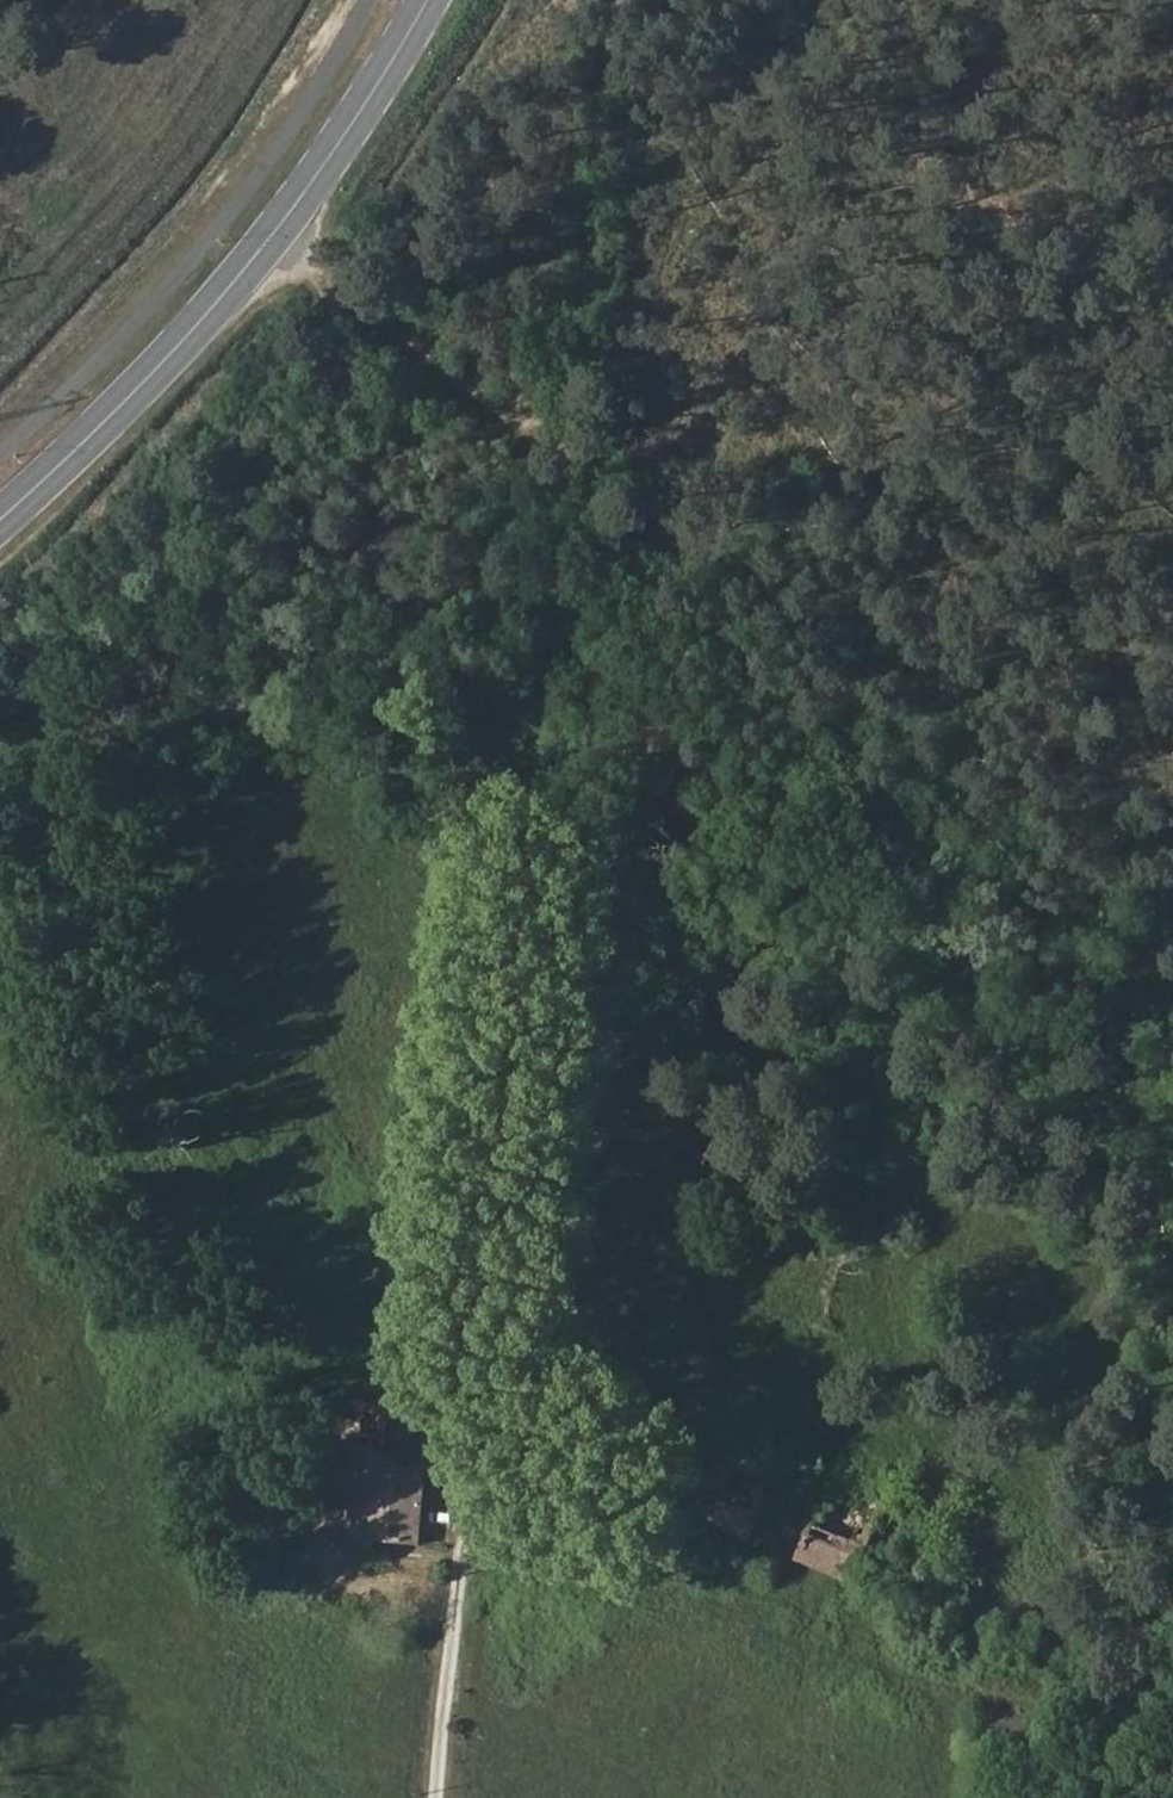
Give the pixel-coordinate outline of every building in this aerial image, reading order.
[(417,1544),(424,1471),(429,1408),(341,1400),(335,1474),(352,1476),(348,1538),(417,1544)] [(691,1517),(746,1538),(771,1475),(718,1453),(704,1487),(679,1478),(668,1504),(692,1514),(691,1517)] [(798,1560),(851,1582),(877,1518),(823,1496),(798,1560)]
